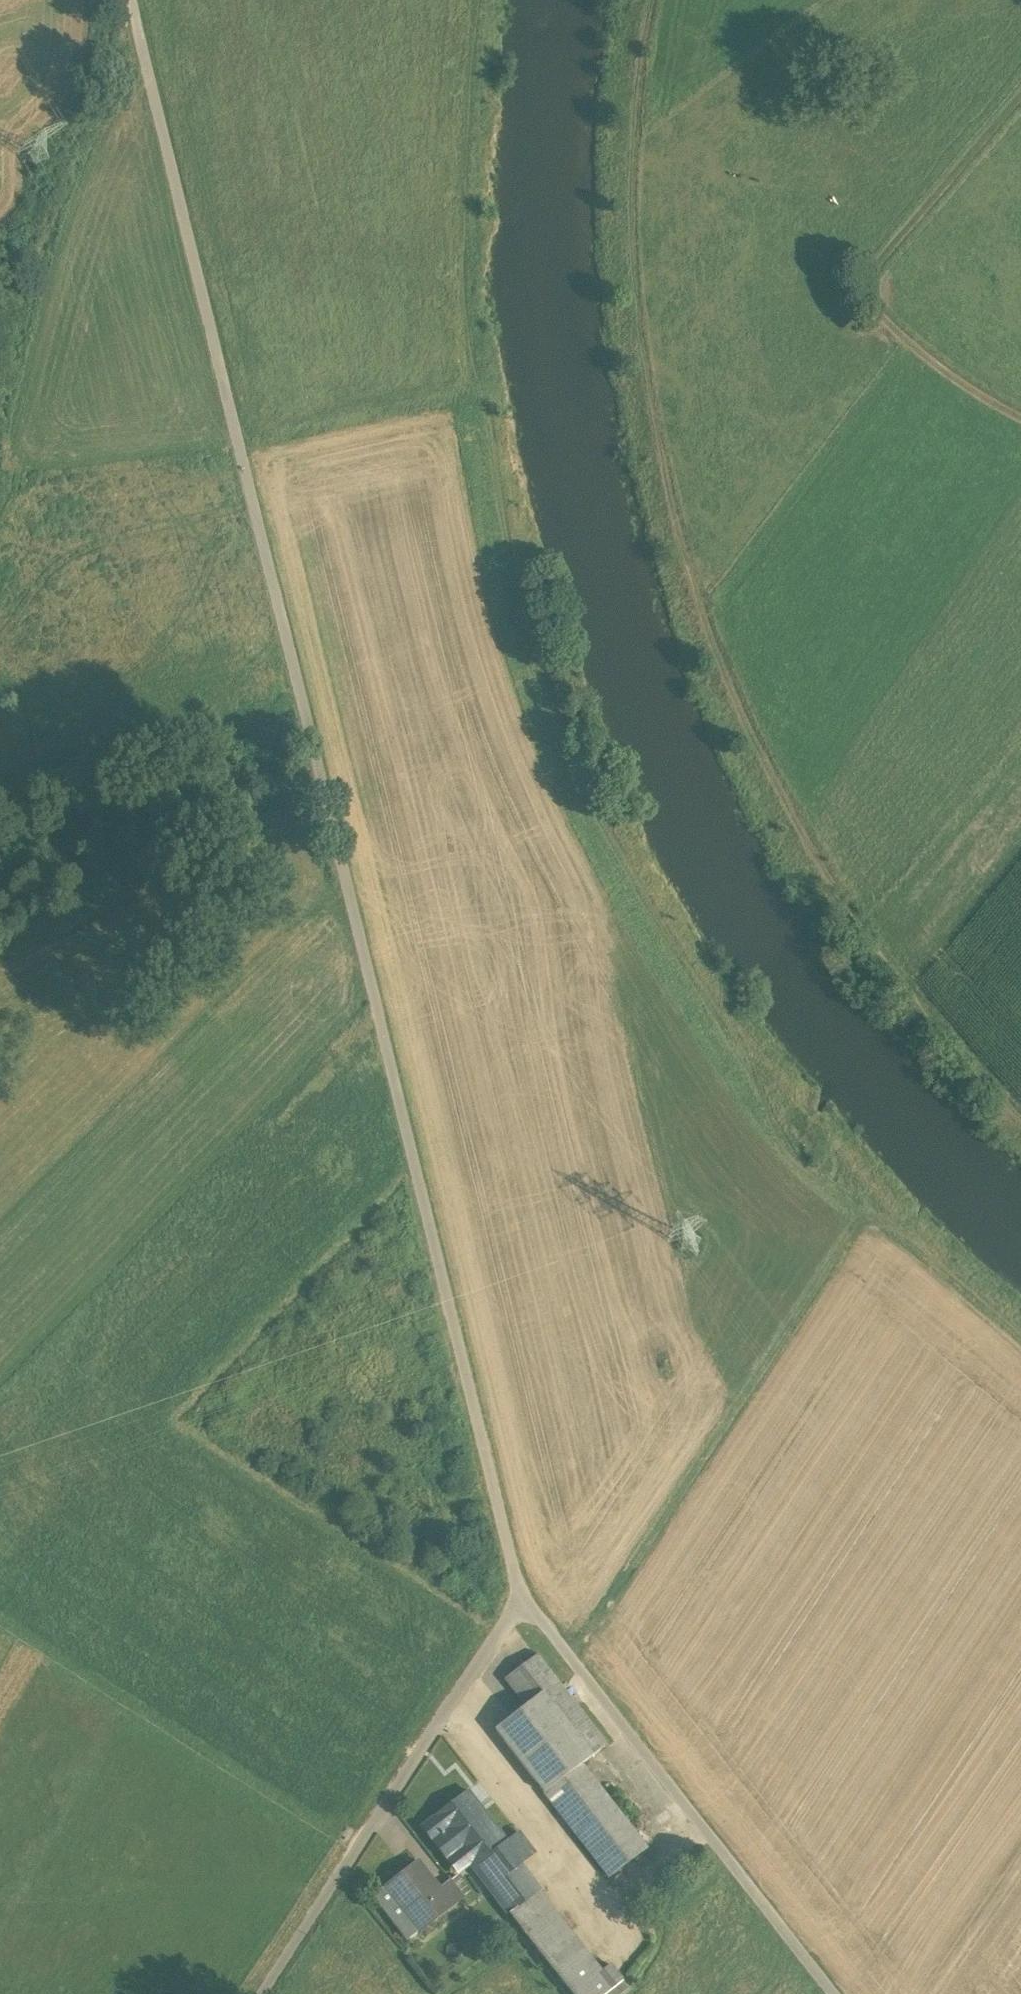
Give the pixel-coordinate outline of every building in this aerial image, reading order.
[(607,1745),(537,1655),(505,1679),(526,1706),(495,1730),(609,1877),(646,1849),(581,1765),(592,1757),(591,1756),(607,1745)] [(507,1843),(468,1792),(434,1818),(435,1819),(436,1818),(445,1829),(433,1838),(450,1859),(461,1851),(475,1868),(473,1869),(489,1888),(510,1872),(534,1854),(518,1834),(507,1843)] [(418,1861),(385,1887),(385,1888),(387,1887),(420,1930),(419,1932),(420,1932),(453,1906),(440,1889),(418,1861)] [(510,1872),(489,1888),(508,1914),(529,1898),(510,1872)] [(463,1898),(450,1881),(440,1889),(453,1906),(463,1898)] [(529,1898),(508,1914),(549,1967),(580,1943),(539,1890),(529,1898)] [(580,1943),(549,1967),(560,1980),(591,1957),(580,1943)] [(560,1980),(571,1993),(573,1993),(602,1971),(591,1957),(560,1980)] [(573,1993),(606,1993),(623,1981),(610,1965),(602,1971),(573,1993)]
